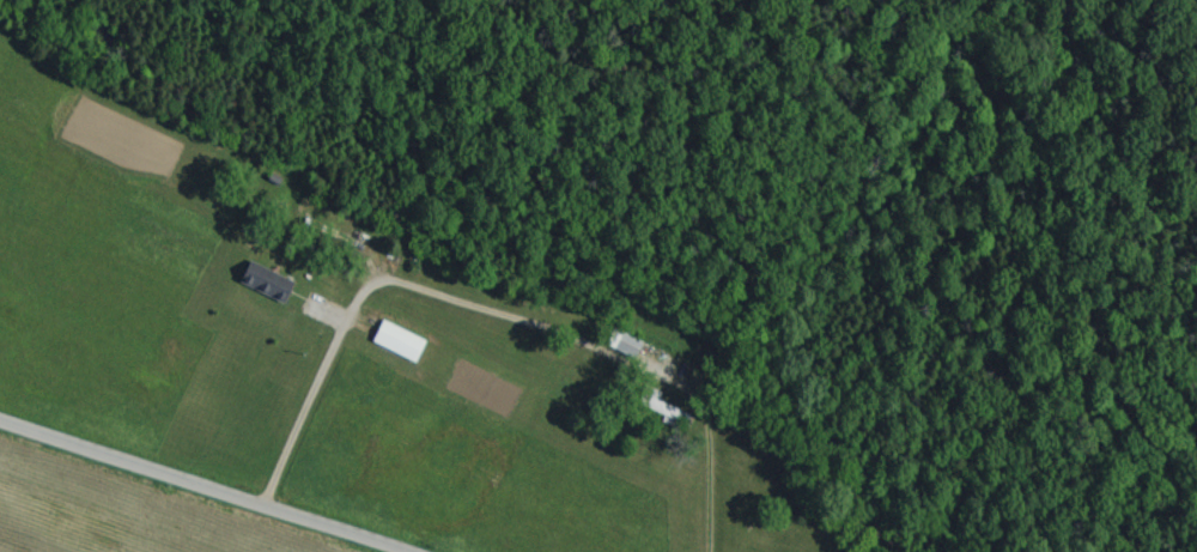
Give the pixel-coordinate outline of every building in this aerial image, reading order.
[(289,285),(238,261),(228,283),(279,307),(289,285)] [(630,361),(639,345),(614,331),(605,347),(630,361)]
